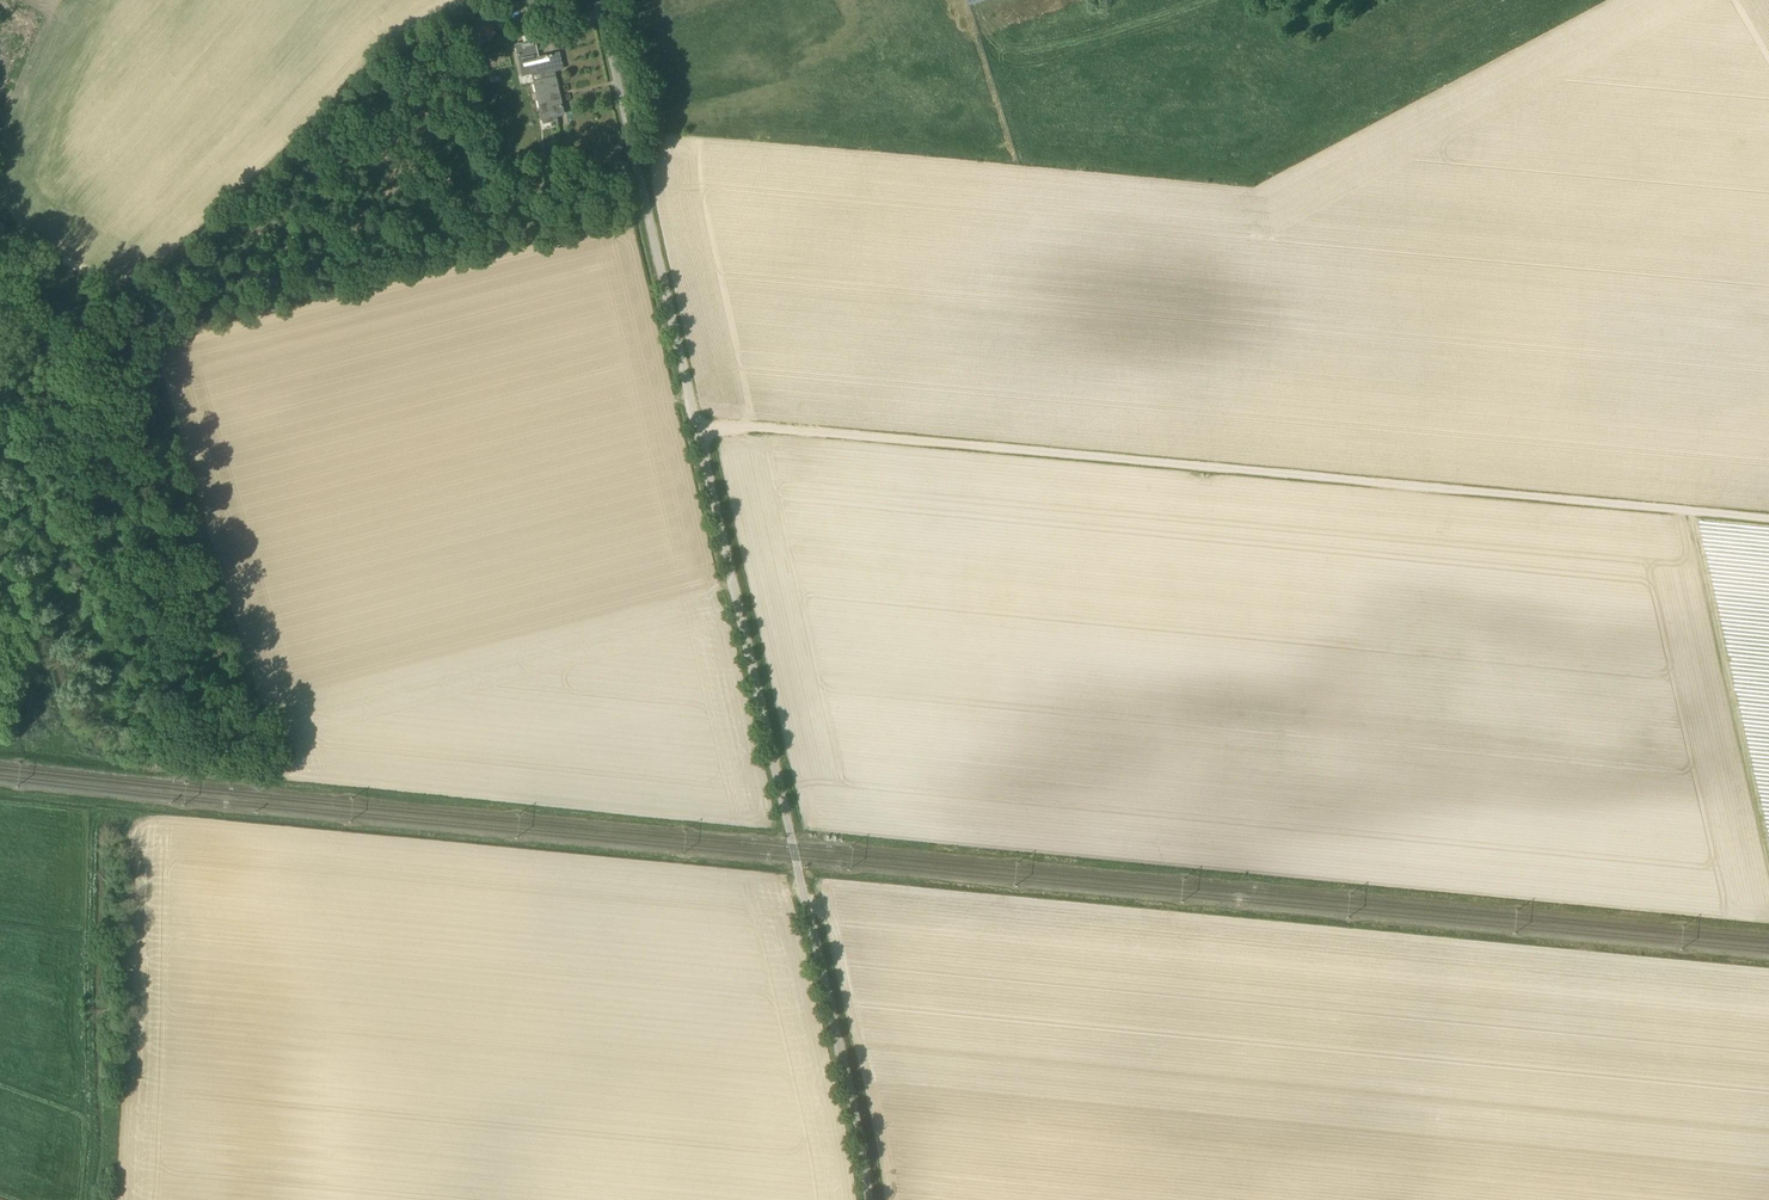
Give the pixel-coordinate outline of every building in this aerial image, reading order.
[(475,38),(495,34),(492,24),(473,28),(475,38)] [(538,58),(534,41),(515,46),(522,77),(533,74),(535,81),(543,120),(556,117),(556,114),(563,112),(554,71),(563,69),(559,53),(538,58)]
